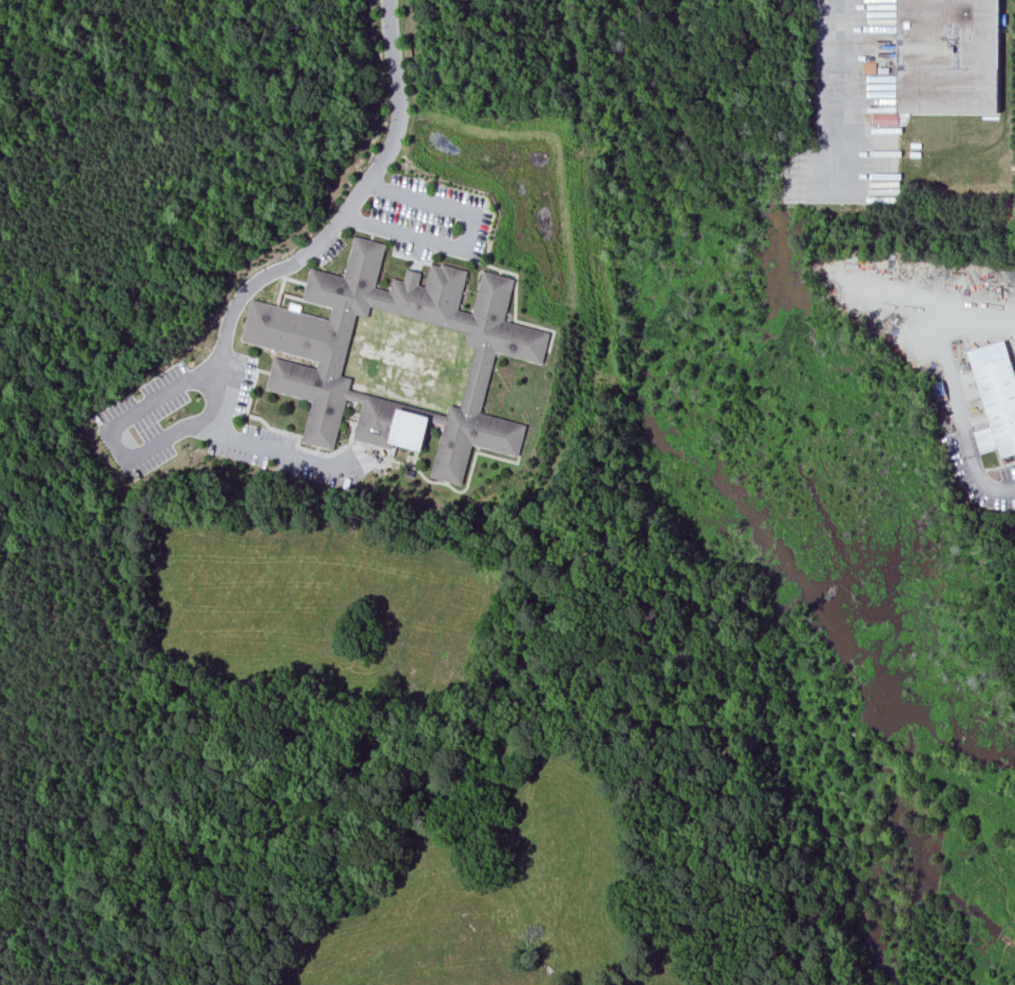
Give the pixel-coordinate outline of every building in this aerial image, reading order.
[(898,112),(898,0),(999,0),(1001,114),(898,112)] [(355,236),(345,278),(312,268),(304,300),(332,309),(329,320),(252,299),(239,341),(318,362),(316,369),(273,357),(266,389),(312,401),(302,441),(331,450),(346,399),(361,403),(352,439),(391,450),(394,444),(422,451),(430,421),(444,424),(432,477),(461,487),(473,444),(518,458),(527,424),(481,412),(497,352),(544,364),(552,333),(505,321),(517,280),(486,272),(474,314),(459,310),(470,271),(433,261),(428,287),(420,285),(423,273),(408,269),(405,282),(394,279),(391,291),(376,287),(388,244),(355,236)] [(992,426),(974,432),(982,453),(997,447),(1001,457),(1014,453),(1014,373),(1005,340),(968,352),(992,426)]
